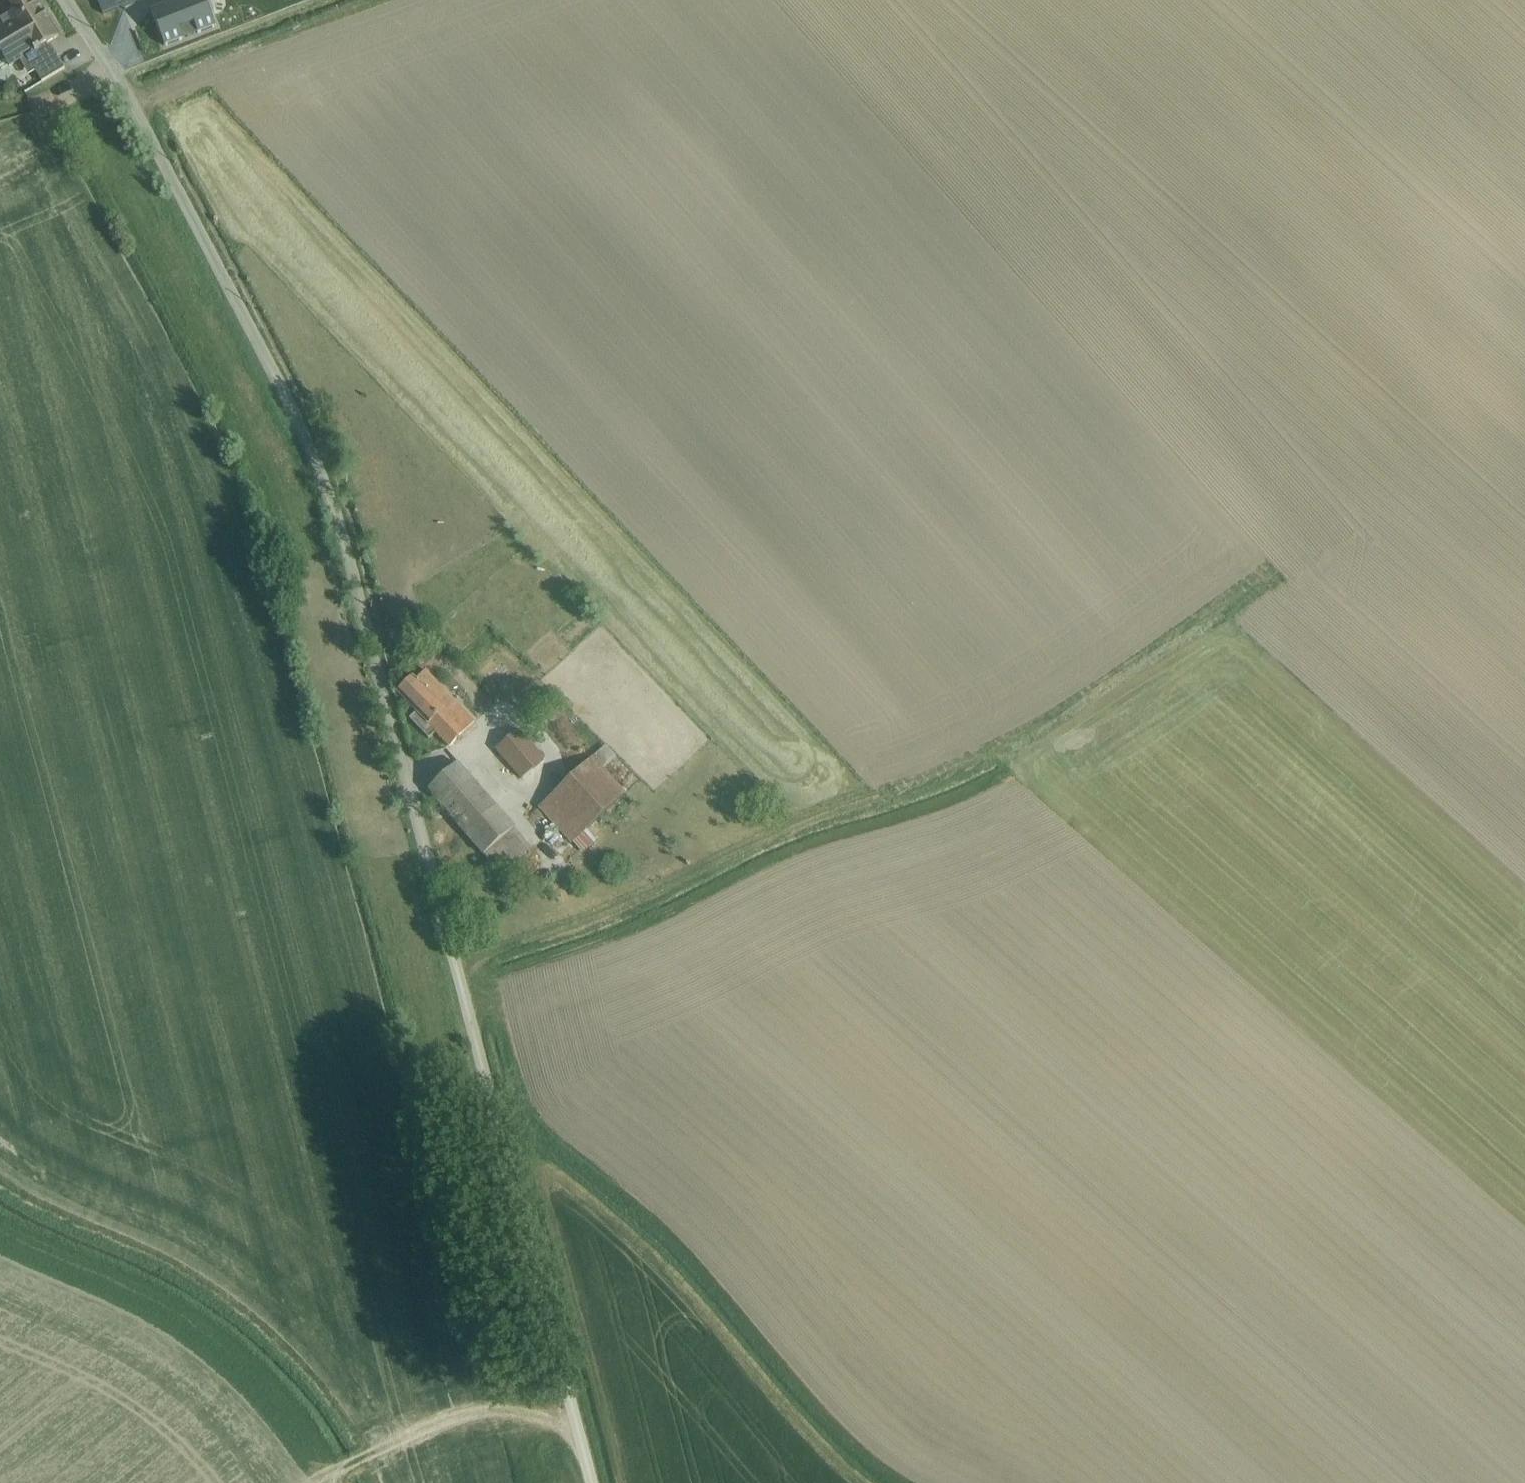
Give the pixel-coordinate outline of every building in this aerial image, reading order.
[(34,52),(55,40),(32,0),(5,0),(34,52)] [(103,15),(118,10),(117,6),(114,0),(97,0),(103,15)] [(152,12),(165,48),(216,28),(205,0),(183,0),(152,12)] [(420,668),(409,677),(416,717),(436,737),(460,715),(420,668)] [(518,727),(491,752),(518,782),(546,756),(518,727)] [(465,759),(434,783),(497,866),(528,842),(465,759)] [(587,759),(535,809),(573,849),(625,798),(587,759)]
